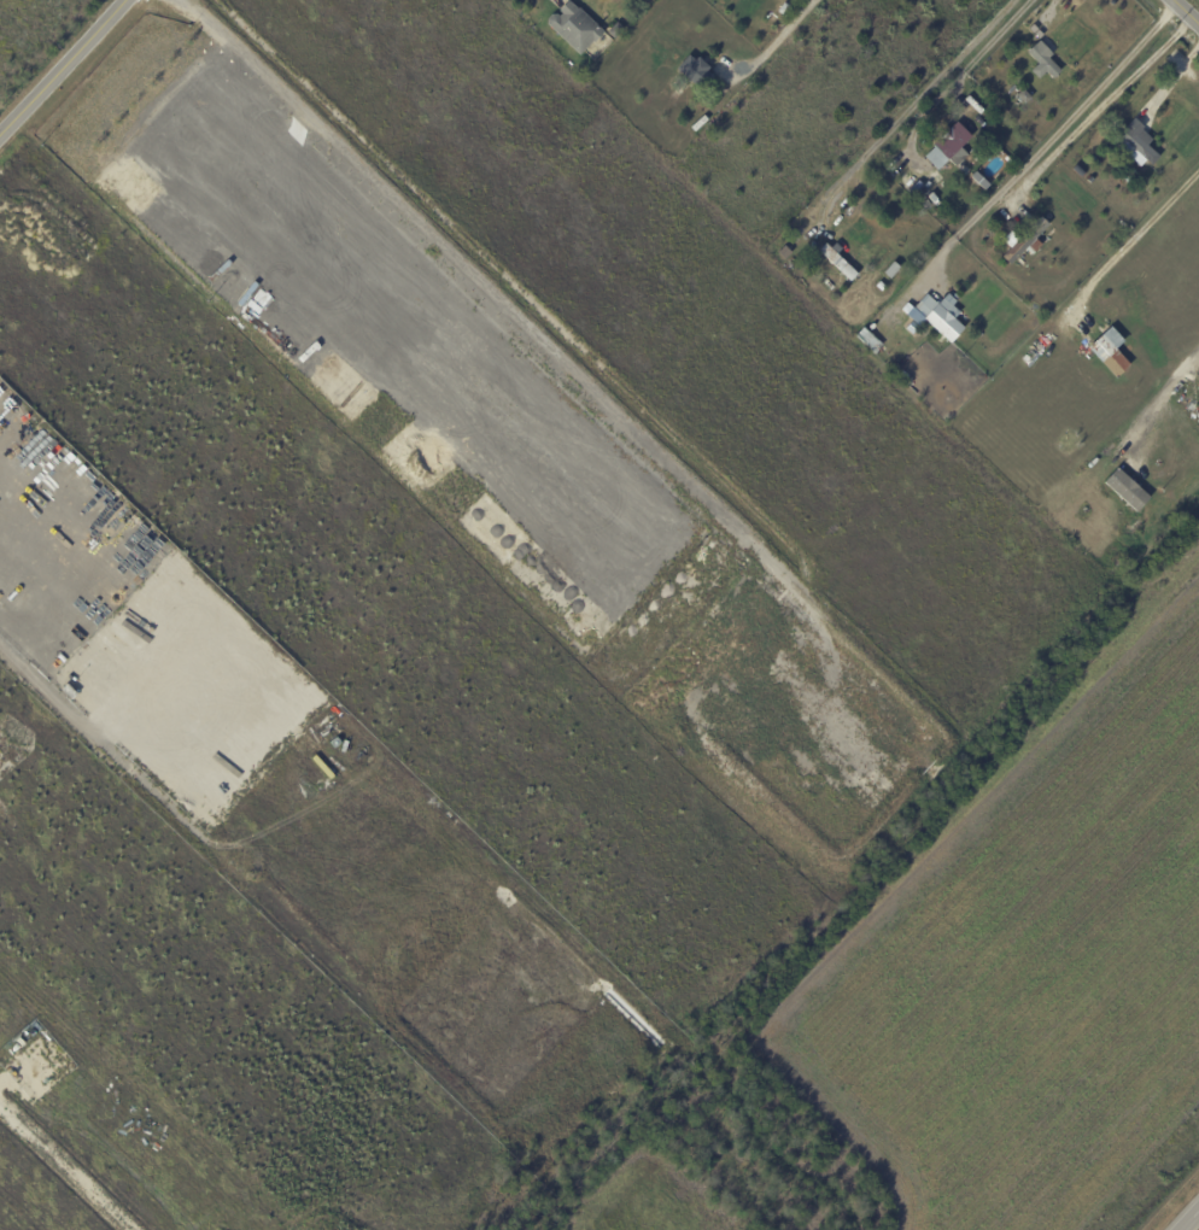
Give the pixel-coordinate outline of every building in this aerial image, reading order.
[(568,2),(577,10),(578,8),(603,31),(593,43),(591,42),(579,55),(546,25),(546,19),(551,14),(556,14),(558,17),(562,14),(557,11),(567,1),(568,2)] [(620,24),(624,28),(614,40),(607,33),(616,22),(620,24)] [(1041,41),(1053,54),(1049,58),(1061,70),(1053,78),(1046,71),(1039,78),(1031,71),(1039,63),(1028,52),(1040,40),(1041,41)] [(675,70),(688,55),(694,60),(697,58),(709,68),(707,71),(713,76),(700,92),(675,70)] [(1023,89),(1031,98),(1024,105),(1016,96),(1023,89)] [(1135,119),(1144,128),(1141,130),(1152,140),(1147,146),(1159,157),(1151,166),(1146,162),(1140,166),(1113,141),(1134,118),(1135,119)] [(958,122),(972,136),(961,147),(967,154),(955,166),(948,159),(938,169),(925,156),(935,147),(932,145),(942,136),(938,133),(947,124),(951,128),(957,121),(958,122)] [(1133,169),(1139,175),(1129,184),(1122,177),(1131,168),(1133,169)] [(957,182),(960,178),(969,186),(965,189),(957,182)] [(919,203),(913,195),(919,191),(925,197),(919,203)] [(1041,248),(1036,254),(1030,248),(1012,266),(1004,258),(1013,248),(1005,241),(1011,235),(1013,238),(1014,235),(1020,241),(1042,218),(1051,227),(1037,240),(1043,247),(1041,248)] [(840,256),(859,275),(852,282),(832,264),(829,268),(824,263),(827,259),(819,251),(826,244),(840,256)] [(884,273),(895,262),(901,268),(891,279),(884,273)] [(876,287),(879,282),(885,287),(881,292),(876,287)] [(957,310),(958,311),(953,318),(964,328),(951,342),(922,316),(918,321),(911,315),(914,310),(912,309),(919,300),(922,303),(929,295),(936,301),(937,300),(938,303),(943,298),(957,310)] [(865,328),(873,335),(866,345),(858,338),(865,328)] [(1107,340),(1130,367),(1116,380),(1088,348),(1103,335),(1107,340)] [(895,367),(900,362),(906,367),(897,375),(893,370),(895,368),(895,367)] [(1133,481),(1152,498),(1139,512),(1105,484),(1118,468),(1133,481)]
